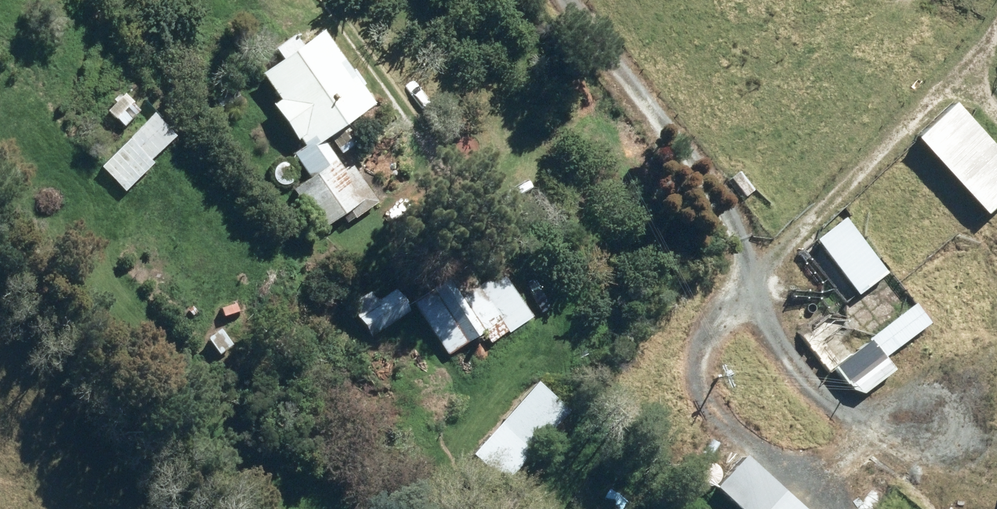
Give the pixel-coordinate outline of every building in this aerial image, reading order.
[(374,105),(318,35),(301,49),(290,36),(270,52),(279,63),(258,79),(278,105),(267,114),(304,161),(374,105)] [(114,183),(149,221),(198,180),(171,148),(181,140),(135,86),(104,112),(143,158),(114,183)] [(908,142),(980,225),(996,210),(996,151),(955,102),(908,142)] [(358,163),(346,172),(326,147),(298,169),(311,185),(295,198),(334,247),(390,202),(358,163)] [(837,220),(811,241),(856,294),(882,273),(837,220)] [(461,250),(403,287),(450,359),(482,338),(490,349),(537,318),(502,265),(480,280),(461,250)] [(382,281),(348,308),(374,341),(408,313),(382,281)] [(567,413),(532,382),(468,452),(506,486),(567,413)] [(751,465),(721,498),(733,508),(799,508),(751,465)]
